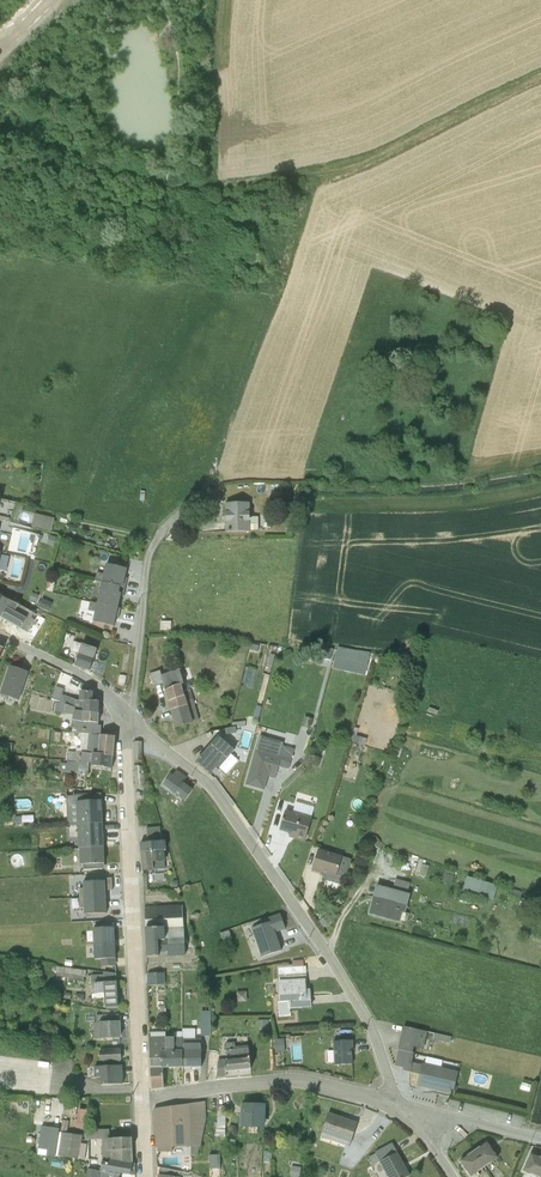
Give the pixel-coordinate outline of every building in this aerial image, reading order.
[(295,494),(294,506),(302,506),(303,495),(295,494)] [(250,530),(250,517),(249,502),(224,503),(225,523),(225,532),(250,531),(250,530)] [(33,513),(31,527),(51,531),(54,517),(33,513)] [(250,517),(250,530),(258,530),(258,517),(250,517)] [(1,551),(7,553),(9,534),(0,532),(0,551),(1,551)] [(123,585),(126,585),(128,577),(125,576),(127,568),(105,563),(103,572),(96,571),(94,579),(101,581),(123,585)] [(47,580),(45,590),(53,592),(56,582),(47,580)] [(96,602),(118,607),(121,593),(124,593),(126,585),(123,585),(101,581),(96,602)] [(51,609),(54,599),(43,596),(40,607),(51,609)] [(21,628),(29,614),(31,612),(27,610),(18,605),(10,600),(7,607),(1,618),(21,628)] [(118,607),(96,602),(90,600),(87,609),(94,610),(91,621),(105,624),(113,626),(118,607)] [(29,614),(21,628),(27,632),(34,620),(31,618),(32,616),(29,614)] [(39,615),(29,633),(34,636),(44,618),(39,615)] [(160,621),(159,630),(171,630),(171,621),(160,621)] [(63,643),(60,653),(68,656),(71,646),(63,643)] [(79,652),(74,665),(89,670),(94,657),(79,652)] [(19,700),(29,672),(9,665),(0,691),(0,694),(19,700)] [(160,675),(163,683),(164,690),(181,684),(183,683),(179,668),(161,675),(160,675)] [(160,675),(161,675),(160,670),(149,673),(153,686),(163,683),(160,675)] [(181,684),(164,690),(168,702),(168,701),(184,696),(183,691),(181,684)] [(55,692),(53,700),(59,702),(63,690),(57,688),(55,692)] [(183,691),(184,696),(185,696),(186,700),(193,699),(190,689),(183,691)] [(79,701),(83,701),(92,701),(93,692),(79,691),(79,701)] [(76,700),(72,698),(65,696),(63,699),(61,698),(60,702),(59,703),(55,703),(54,710),(63,713),(73,715),(74,710),(83,711),(83,701),(79,701),(76,700)] [(168,701),(168,702),(167,702),(175,728),(193,723),(186,700),(185,696),(184,696),(168,701)] [(83,701),(83,711),(82,722),(98,723),(98,701),(92,701),(83,701)] [(258,721),(259,714),(262,702),(258,701),(252,720),(258,721)] [(74,710),(73,715),(72,720),(82,722),(83,711),(74,710)] [(259,714),(258,721),(257,724),(266,727),(269,720),(262,718),(263,715),(259,714)] [(304,716),(301,726),(310,729),(313,719),(304,716)] [(91,734),(100,735),(101,725),(98,725),(98,723),(82,722),(72,720),(70,727),(76,728),(76,732),(81,733),(91,734)] [(91,734),(81,733),(79,748),(76,748),(76,752),(67,751),(66,760),(67,761),(66,769),(78,771),(87,773),(89,762),(91,762),(92,753),(98,754),(100,735),(91,734)] [(100,735),(98,754),(112,755),(114,736),(100,735)] [(221,746),(229,753),(234,747),(226,740),(221,746)] [(133,741),(133,761),(142,761),(142,742),(133,741)] [(210,746),(226,760),(230,754),(229,753),(221,746),(215,741),(210,746)] [(3,742),(2,751),(11,752),(12,742),(3,742)] [(314,743),(308,764),(318,767),(319,765),(322,766),(327,746),(314,743)] [(279,755),(256,749),(255,748),(245,785),(264,790),(268,777),(275,779),(278,767),(288,770),(294,749),(281,745),(279,752),(279,755)] [(226,760),(210,746),(195,762),(210,775),(217,767),(219,769),(226,760)] [(279,755),(279,752),(257,746),(256,749),(279,755)] [(92,753),(91,762),(91,765),(111,769),(112,755),(98,754),(92,753)] [(226,760),(219,769),(225,774),(238,759),(230,754),(226,760)] [(143,766),(134,765),(135,786),(145,787),(143,766)] [(170,773),(162,784),(185,800),(192,789),(185,784),(183,782),(187,776),(177,769),(173,775),(170,773)] [(78,823),(102,822),(101,799),(77,800),(78,823)] [(285,810),(279,830),(289,833),(288,837),(305,842),(311,818),(285,810)] [(10,812),(3,812),(3,824),(12,824),(11,814),(10,814),(10,812)] [(102,822),(78,823),(80,849),(104,848),(102,822)] [(141,851),(162,849),(162,841),(161,841),(159,827),(146,828),(147,842),(140,843),(141,851)] [(107,857),(118,856),(117,846),(107,846),(107,857)] [(104,848),(80,849),(80,864),(104,863),(104,848)] [(162,849),(141,851),(142,870),(153,869),(153,867),(152,861),(163,860),(164,860),(164,851),(163,849),(162,849)] [(328,874),(336,877),(343,856),(318,849),(311,870),(327,875),(328,874)] [(328,874),(327,875),(325,879),(342,885),(347,870),(339,867),(336,877),(328,874)] [(447,882),(450,870),(445,868),(442,880),(447,882)] [(450,870),(447,882),(451,883),(455,871),(450,870)] [(467,876),(462,891),(493,900),(497,885),(467,876)] [(103,880),(82,881),(84,913),(107,912),(105,890),(112,889),(111,877),(103,878),(103,880)] [(392,889),(394,890),(398,891),(407,893),(410,882),(395,878),(392,889)] [(376,885),(368,914),(399,923),(402,913),(405,914),(410,894),(407,893),(398,891),(394,890),(376,885)] [(510,889),(509,895),(521,898),(522,892),(510,889)] [(158,940),(158,952),(167,951),(167,956),(185,955),(184,927),(182,905),(144,906),(145,928),(164,927),(165,940),(158,940)] [(267,922),(251,927),(255,939),(261,957),(264,956),(277,951),(282,950),(276,932),(286,929),(281,913),(265,918),(267,922)] [(114,926),(93,927),(94,959),(102,959),(103,965),(116,965),(114,926)] [(164,927),(145,928),(147,957),(159,956),(158,952),(158,940),(165,940),(164,927)] [(68,976),(70,966),(57,964),(56,964),(56,966),(52,965),(51,969),(55,970),(56,970),(56,974),(56,975),(57,975),(56,984),(63,985),(65,976),(68,976)] [(70,966),(68,976),(67,982),(83,984),(84,975),(86,975),(87,969),(70,966)] [(95,983),(116,981),(115,974),(103,971),(103,974),(90,975),(91,983),(92,994),(92,998),(104,997),(104,993),(95,993),(95,983)] [(164,972),(147,973),(147,986),(165,985),(164,972)] [(288,1001),(288,1009),(311,1007),(310,989),(306,989),(305,979),(278,981),(279,1002),(288,1001)] [(104,993),(104,997),(105,1007),(118,1006),(116,981),(95,983),(95,993),(104,993)] [(288,1001),(279,1002),(279,1015),(290,1015),(288,1009),(288,1001)] [(99,1022),(119,1021),(118,1014),(104,1015),(96,1015),(96,1022),(93,1022),(94,1039),(100,1039),(99,1022)] [(269,1019),(258,1019),(258,1029),(269,1028),(269,1019)] [(99,1022),(100,1039),(121,1038),(120,1021),(119,1021),(99,1022)] [(399,1049),(412,1051),(413,1047),(423,1049),(427,1031),(403,1025),(398,1048),(399,1049)] [(434,1033),(433,1039),(449,1043),(451,1037),(434,1033)] [(165,1037),(165,1050),(161,1050),(161,1067),(162,1067),(182,1067),(183,1067),(182,1050),(182,1038),(182,1036),(174,1037),(165,1037)] [(165,1037),(149,1037),(151,1067),(161,1067),(161,1050),(165,1050),(165,1037)] [(277,1037),(277,1048),(286,1048),(286,1037),(277,1037)] [(182,1050),(183,1067),(201,1067),(201,1038),(192,1038),(182,1038),(182,1050)] [(353,1040),(333,1041),(334,1065),(352,1064),(351,1049),(353,1049),(353,1040)] [(227,1060),(249,1057),(248,1047),(226,1050),(227,1060)] [(103,1050),(99,1051),(99,1062),(121,1061),(120,1048),(103,1049),(103,1050)] [(412,1051),(399,1049),(395,1065),(403,1067),(402,1070),(418,1074),(421,1064),(411,1062),(412,1060),(414,1052),(412,1051)] [(34,1056),(0,1054),(0,1085),(32,1087),(34,1056)] [(225,1073),(226,1073),(251,1070),(249,1057),(227,1060),(224,1060),(225,1073)] [(224,1060),(224,1059),(218,1059),(216,1077),(226,1076),(226,1073),(225,1073),(224,1060)] [(421,1064),(418,1074),(416,1084),(453,1093),(455,1083),(456,1080),(458,1071),(422,1063),(421,1064)] [(122,1066),(94,1067),(94,1077),(101,1077),(101,1085),(123,1084),(122,1066)] [(161,1067),(151,1067),(152,1088),(163,1086),(162,1067),(161,1067)] [(156,1146),(177,1146),(200,1146),(201,1134),(203,1134),(206,1121),(205,1102),(154,1110),(156,1146)] [(241,1103),(240,1127),(265,1128),(265,1104),(241,1103)] [(77,1123),(88,1125),(91,1106),(80,1104),(77,1123)] [(217,1127),(214,1136),(225,1137),(225,1117),(224,1117),(225,1106),(217,1106),(217,1127)] [(328,1112),(320,1137),(349,1147),(357,1122),(328,1112)] [(41,1131),(41,1138),(48,1139),(46,1155),(56,1156),(59,1128),(50,1127),(49,1131),(41,1131)] [(107,1139),(109,1139),(109,1129),(85,1129),(86,1140),(102,1139),(107,1139)] [(61,1131),(57,1155),(78,1158),(82,1134),(61,1131)] [(107,1139),(102,1139),(102,1154),(101,1161),(109,1162),(109,1159),(131,1163),(131,1150),(130,1138),(109,1139),(107,1139)] [(473,1150),(485,1167),(491,1163),(490,1162),(497,1158),(487,1142),(480,1147),(479,1146),(473,1150)] [(32,1145),(30,1154),(43,1157),(45,1148),(32,1145)] [(485,1167),(473,1150),(466,1155),(467,1156),(460,1161),(471,1176),(478,1171),(478,1172),(485,1167)] [(211,1152),(212,1165),(221,1165),(221,1151),(211,1152)] [(380,1162),(388,1176),(408,1176),(410,1176),(397,1152),(380,1162)] [(540,1171),(540,1157),(538,1156),(538,1157),(530,1154),(523,1171),(531,1174),(530,1175),(535,1176),(538,1176),(540,1171)] [(109,1162),(101,1161),(100,1168),(107,1170),(130,1174),(134,1175),(134,1163),(131,1163),(109,1159),(109,1162)] [(101,1171),(96,1170),(97,1160),(89,1160),(87,1171),(86,1176),(100,1176),(101,1171)] [(289,1176),(292,1176),(300,1176),(301,1167),(291,1166),(289,1176)]
